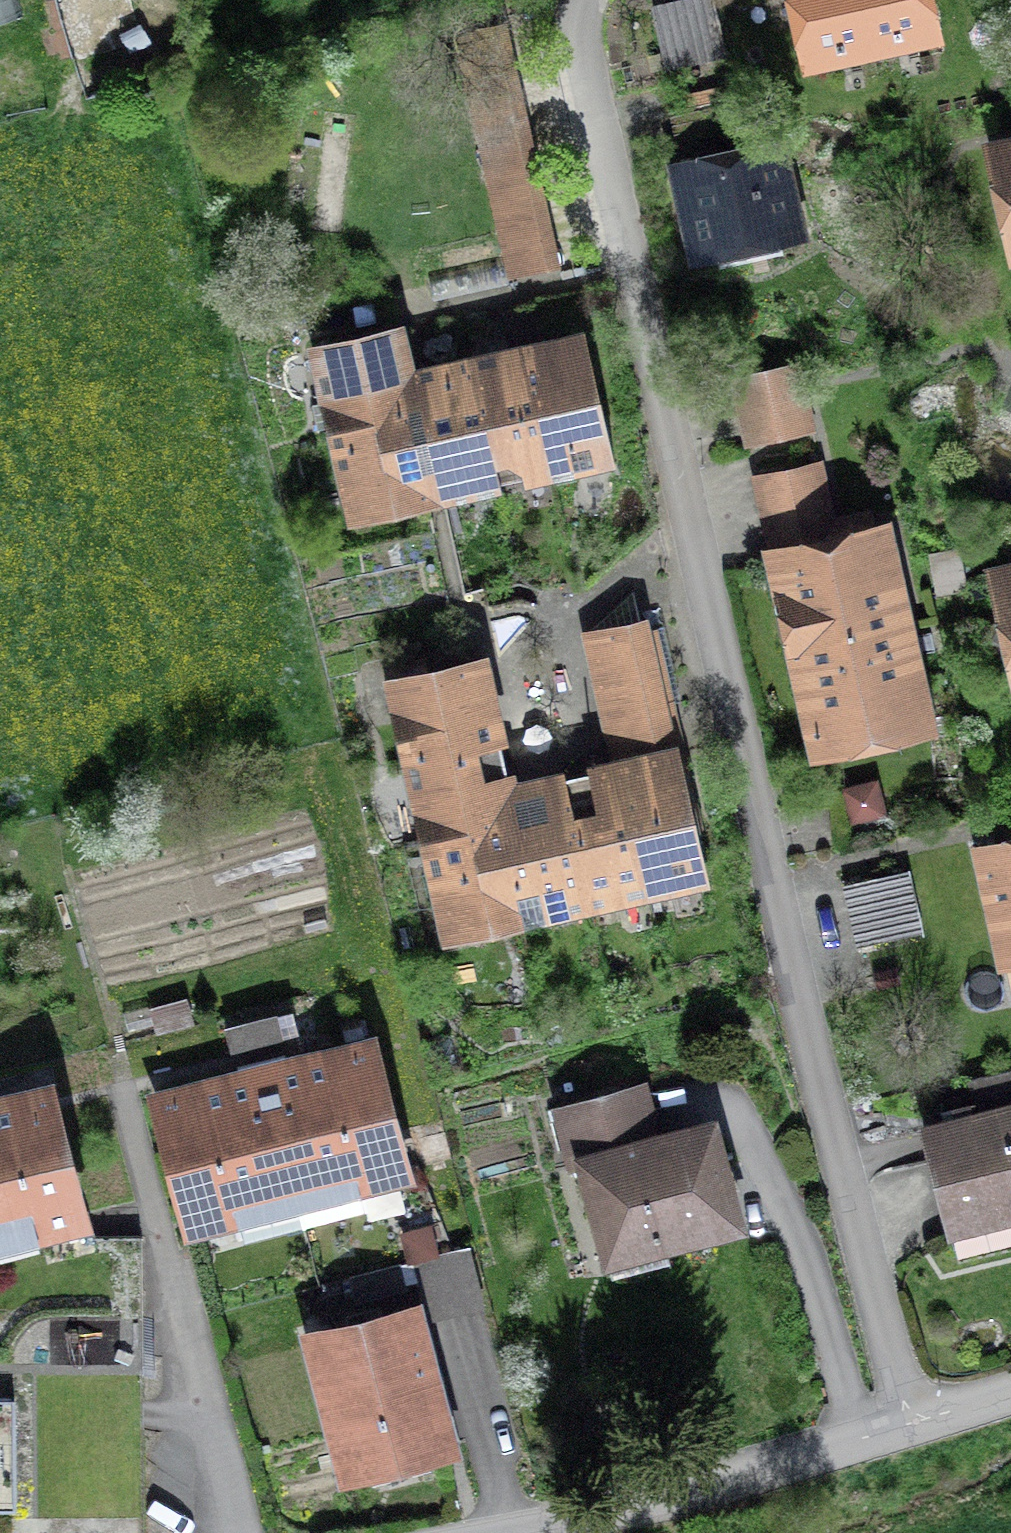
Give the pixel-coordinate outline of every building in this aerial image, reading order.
[(712,0),(703,0),(683,5),(695,61),(724,54),(712,0)] [(870,40),(860,0),(799,0),(812,56),(814,53),(868,41),(868,44),(870,43),(870,40)] [(928,30),(921,0),(860,0),(870,40),(870,43),(872,40),(925,28),(928,30)] [(653,11),(666,67),(695,61),(683,5),(653,11)] [(463,52),(508,256),(544,248),(499,44),(463,52)] [(1010,205),(1010,146),(998,149),(1010,205)] [(683,171),(701,248),(791,227),(773,150),(683,171)] [(428,275),(432,297),(507,280),(502,259),(428,275)] [(341,424),(342,425),(408,411),(390,332),(324,347),(335,397),(320,401),(327,428),(341,424)] [(579,344),(523,357),(547,462),(571,456),(574,471),(614,462),(608,435),(600,437),(579,344)] [(523,357),(471,368),(493,463),(508,460),(510,470),(547,462),(523,357)] [(439,486),(495,474),(493,463),(471,368),(415,381),(439,486)] [(736,381),(749,440),(808,427),(795,368),(736,381)] [(426,489),(408,411),(342,425),(363,518),(395,511),(392,497),(426,489)] [(758,479),(771,538),(830,525),(817,466),(758,479)] [(859,727),(866,731),(920,719),(878,534),(780,556),(788,593),(779,595),(795,666),(804,664),(821,735),(859,727)] [(1002,576),(999,574),(1010,628),(1010,575),(1002,576)] [(634,587),(588,629),(618,765),(671,752),(634,587)] [(399,679),(417,758),(486,742),(469,664),(399,679)] [(417,758),(434,834),(504,818),(486,742),(417,758)] [(674,763),(622,775),(645,880),(665,876),(668,891),(702,883),(689,831),(702,828),(696,802),(683,805),(674,763)] [(571,827),(573,827),(588,893),(614,887),(617,902),(648,895),(645,880),(622,775),(562,788),(571,827)] [(509,841),(504,818),(434,834),(448,900),(434,903),(442,941),(481,933),(477,919),(518,909),(504,844),(509,843),(509,841)] [(509,843),(504,844),(518,909),(521,923),(545,918),(542,904),(588,893),(573,827),(571,827),(546,833),(545,825),(525,830),(526,837),(509,841),(509,843)] [(984,854),(1006,953),(1010,951),(1010,848),(984,854)] [(850,884),(856,914),(913,901),(906,872),(850,884)] [(863,943),(919,930),(913,901),(856,914),(863,943)] [(240,1080),(160,1100),(193,1225),(238,1213),(235,1201),(351,1171),(354,1183),(399,1172),(367,1047),(287,1068),(284,1055),(237,1067),(240,1080)] [(949,1231),(1010,1216),(1010,1070),(947,1086),(955,1120),(923,1128),(949,1231)] [(29,1216),(32,1228),(77,1216),(44,1092),(0,1103),(0,1224),(29,1216)] [(585,1163),(610,1257),(736,1223),(710,1126),(632,1147),(617,1092),(558,1108),(574,1166),(585,1163)] [(414,1262),(425,1306),(478,1292),(467,1249),(414,1262)] [(400,1266),(351,1279),(356,1298),(405,1285),(400,1266)] [(411,1312),(314,1338),(348,1470),(446,1444),(411,1312)] [(15,1509),(14,1399),(0,1399),(0,1509),(15,1509)]
